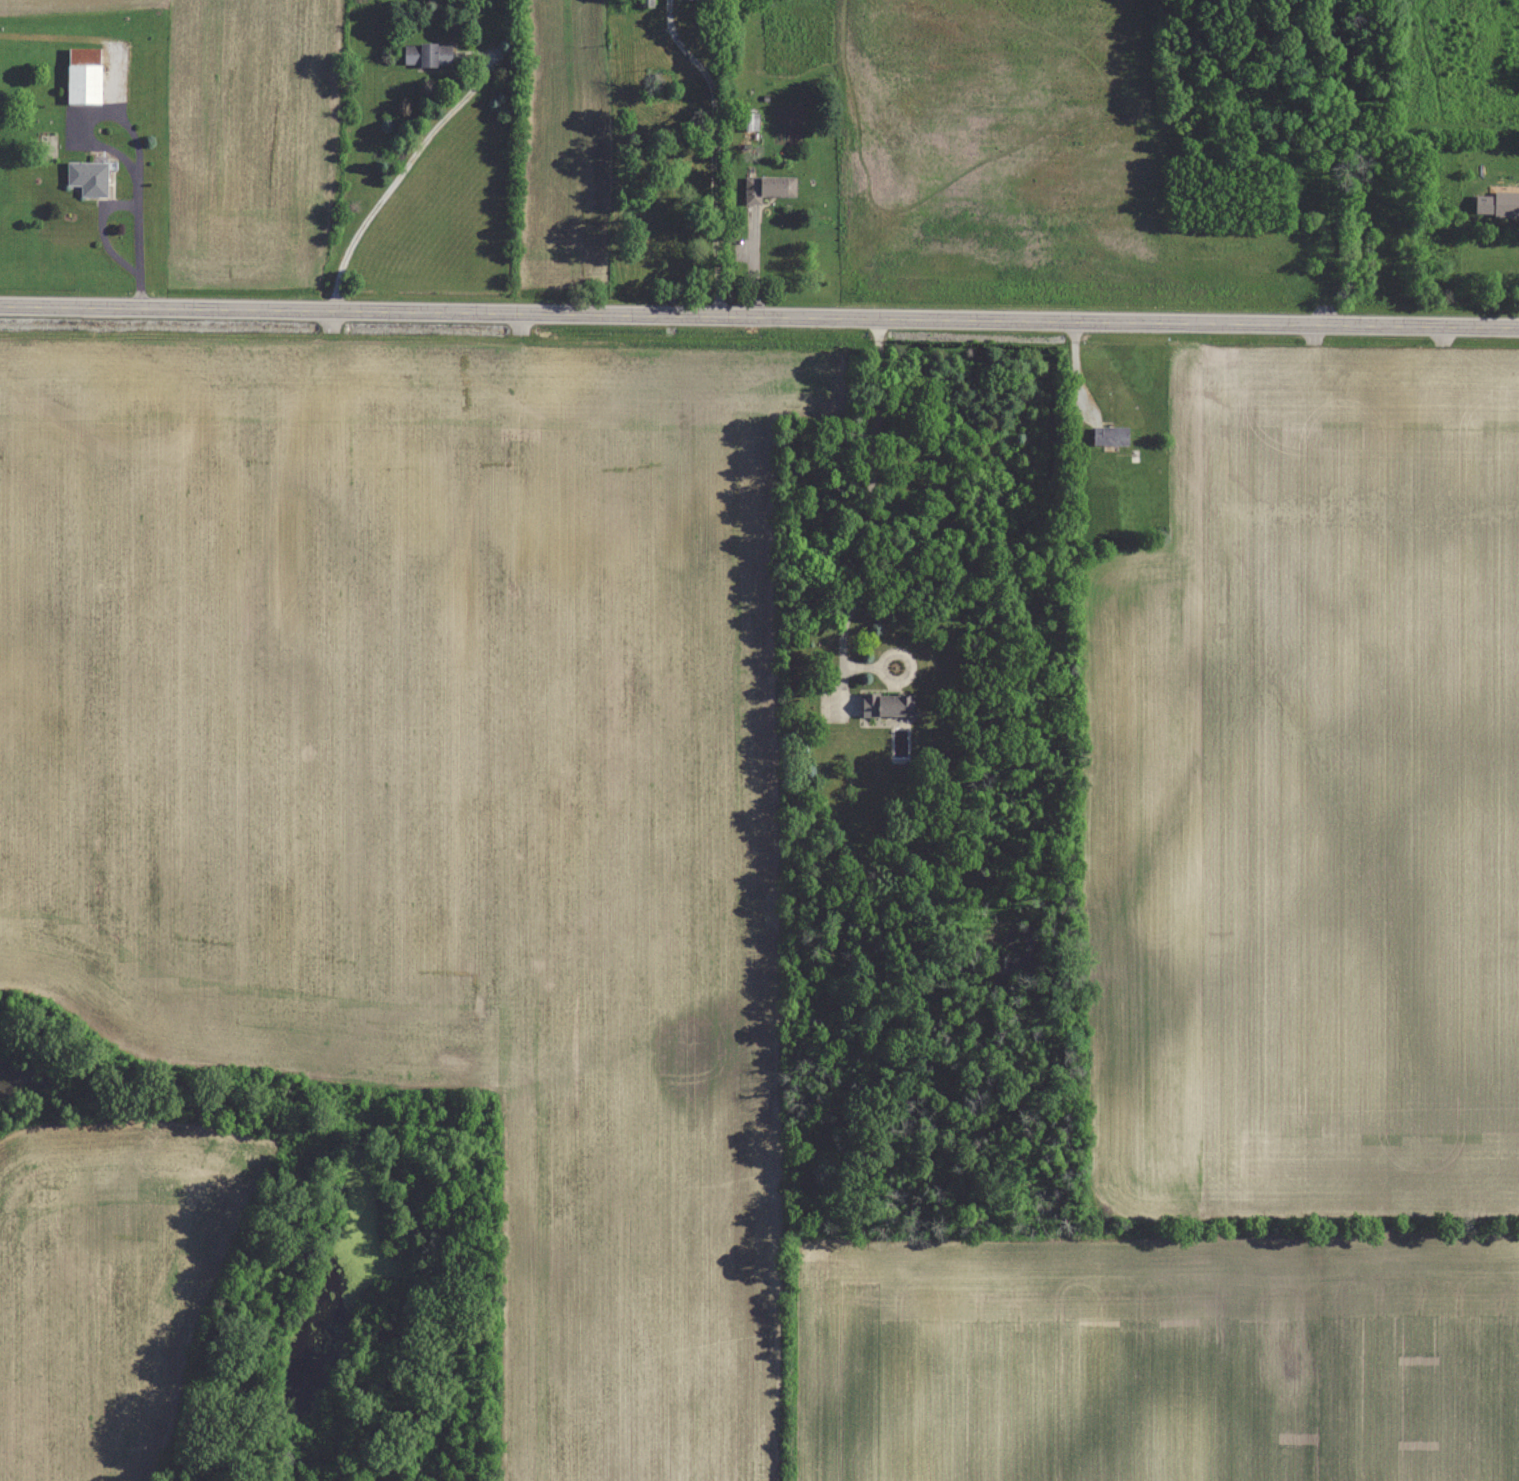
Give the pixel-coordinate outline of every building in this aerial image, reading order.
[(404,65),(452,65),(452,43),(404,43),(404,65)] [(101,104),(101,48),(68,48),(68,104),(101,104)] [(745,131),(758,131),(758,112),(745,112),(745,131)] [(107,196),(107,162),(67,162),(67,185),(81,185),(81,197),(107,196)] [(761,197),(796,197),(796,176),(745,176),(745,203),(761,203),(761,197)] [(1494,192),(1494,216),(1518,216),(1518,192),(1494,192)] [(1128,425),(1093,425),(1093,444),(1128,444),(1128,425)] [(914,693),(862,693),(862,716),(914,716),(914,693)]
